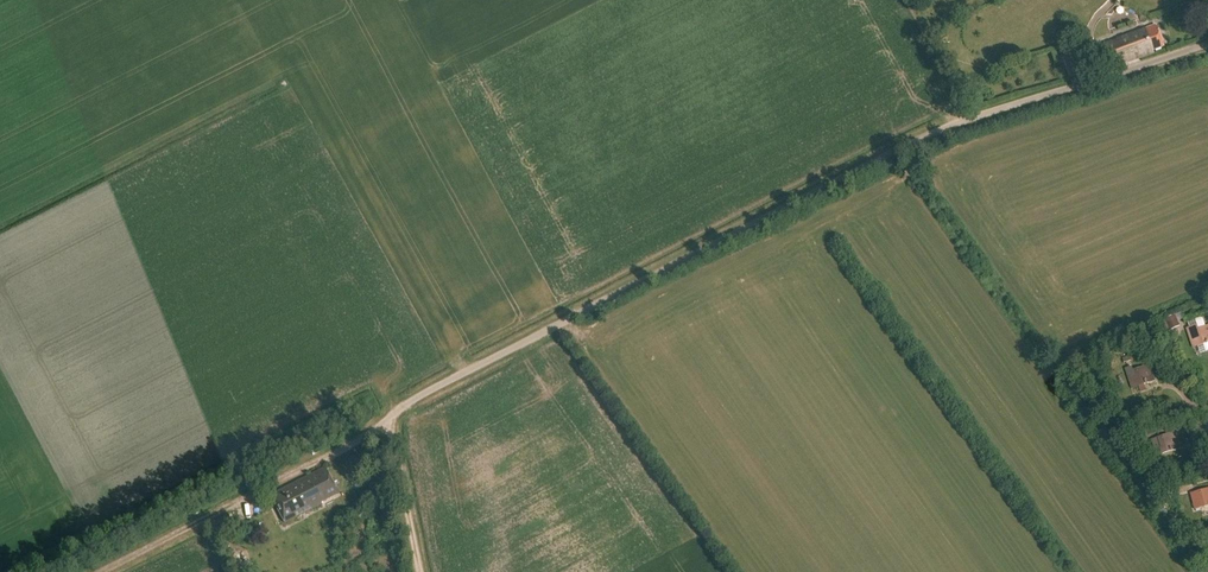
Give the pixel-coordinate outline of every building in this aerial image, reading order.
[(1163,47),(1156,26),(1099,47),(1108,70),(1154,53),(1153,51),(1163,47)] [(1063,59),(1070,78),(1079,75),(1072,56),(1063,59)] [(1169,329),(1179,324),(1175,315),(1165,320),(1169,329)] [(1165,320),(1155,324),(1162,340),(1171,336),(1165,320)] [(1197,347),(1207,343),(1207,327),(1199,330),(1198,325),(1186,329),(1193,348),(1197,347)] [(1125,369),(1128,378),(1132,388),(1154,382),(1149,367),(1132,372),(1130,367),(1125,369)] [(1160,454),(1178,449),(1174,434),(1156,439),(1160,454)] [(338,494),(325,469),(272,496),(285,523),(322,504),(321,502),(338,494)] [(371,497),(385,494),(382,476),(367,479),(371,497)] [(1193,494),(1194,498),(1190,500),(1193,510),(1207,505),(1207,489),(1193,494)] [(1160,494),(1152,497),(1155,504),(1162,501),(1160,494)] [(1162,505),(1158,508),(1164,517),(1168,514),(1162,505)] [(236,556),(230,559),(234,567),(241,564),(236,556)]
